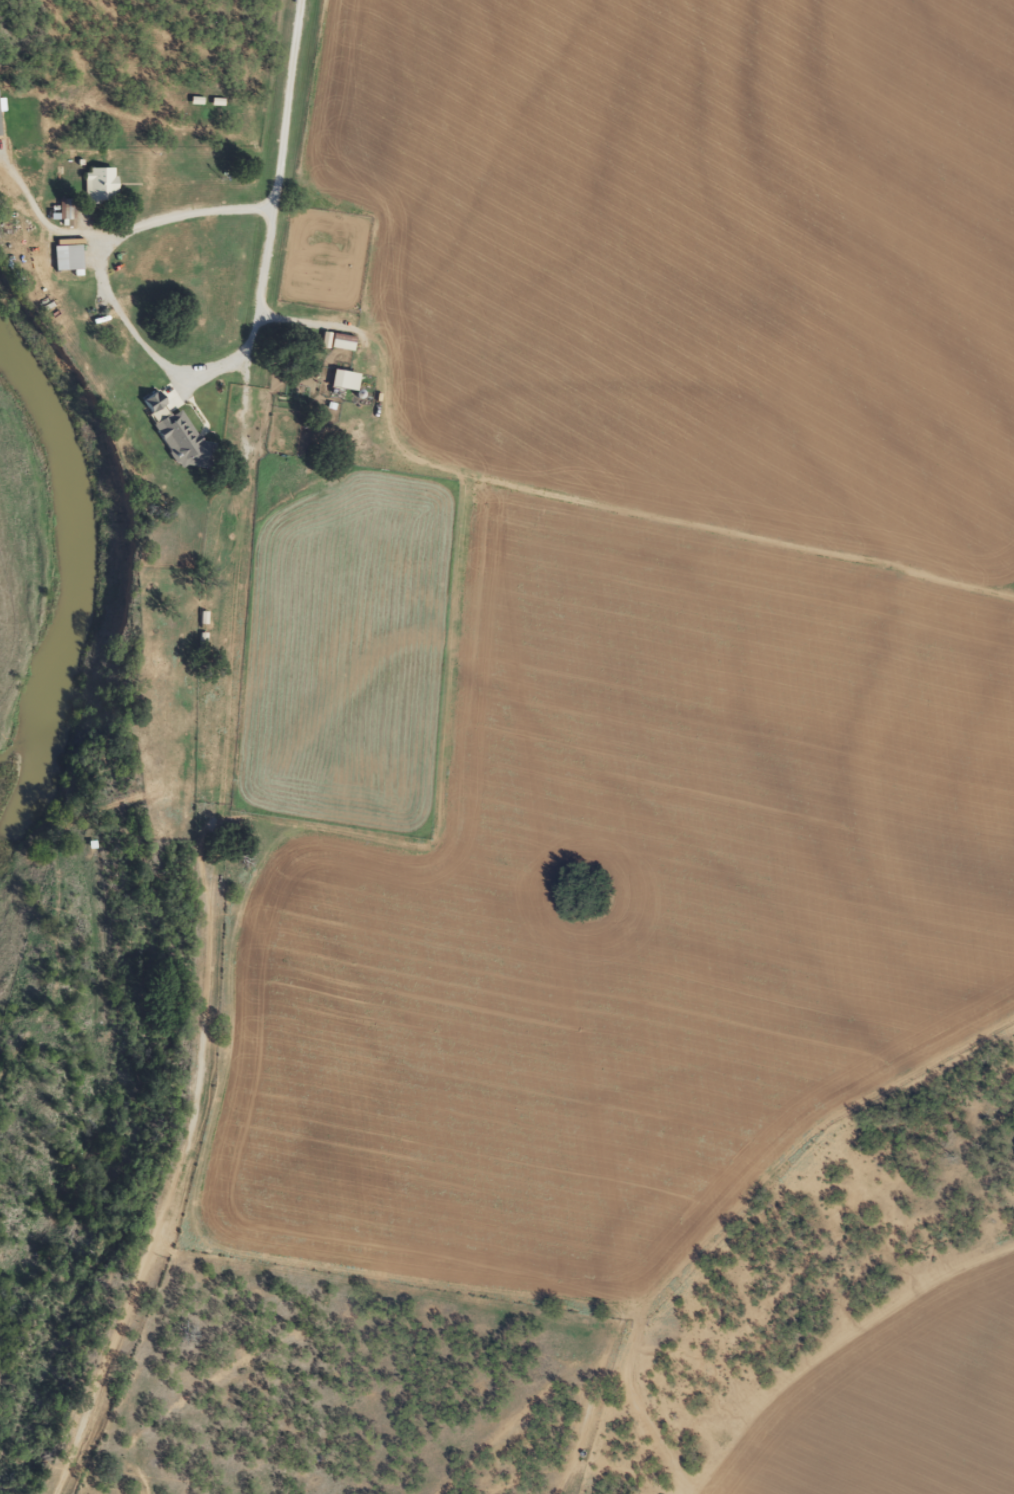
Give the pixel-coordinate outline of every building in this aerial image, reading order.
[(86,200),(118,201),(118,167),(87,167),(86,200)] [(72,198),(61,198),(60,224),(72,224),(72,198)] [(58,269),(86,269),(86,245),(58,245),(58,269)] [(357,340),(331,335),(329,346),(355,351),(357,340)] [(362,373),(336,369),(333,386),(359,391),(362,373)] [(143,399),(153,415),(171,403),(161,387),(143,399)] [(213,469),(217,443),(199,440),(185,409),(158,422),(177,464),(213,469)]
